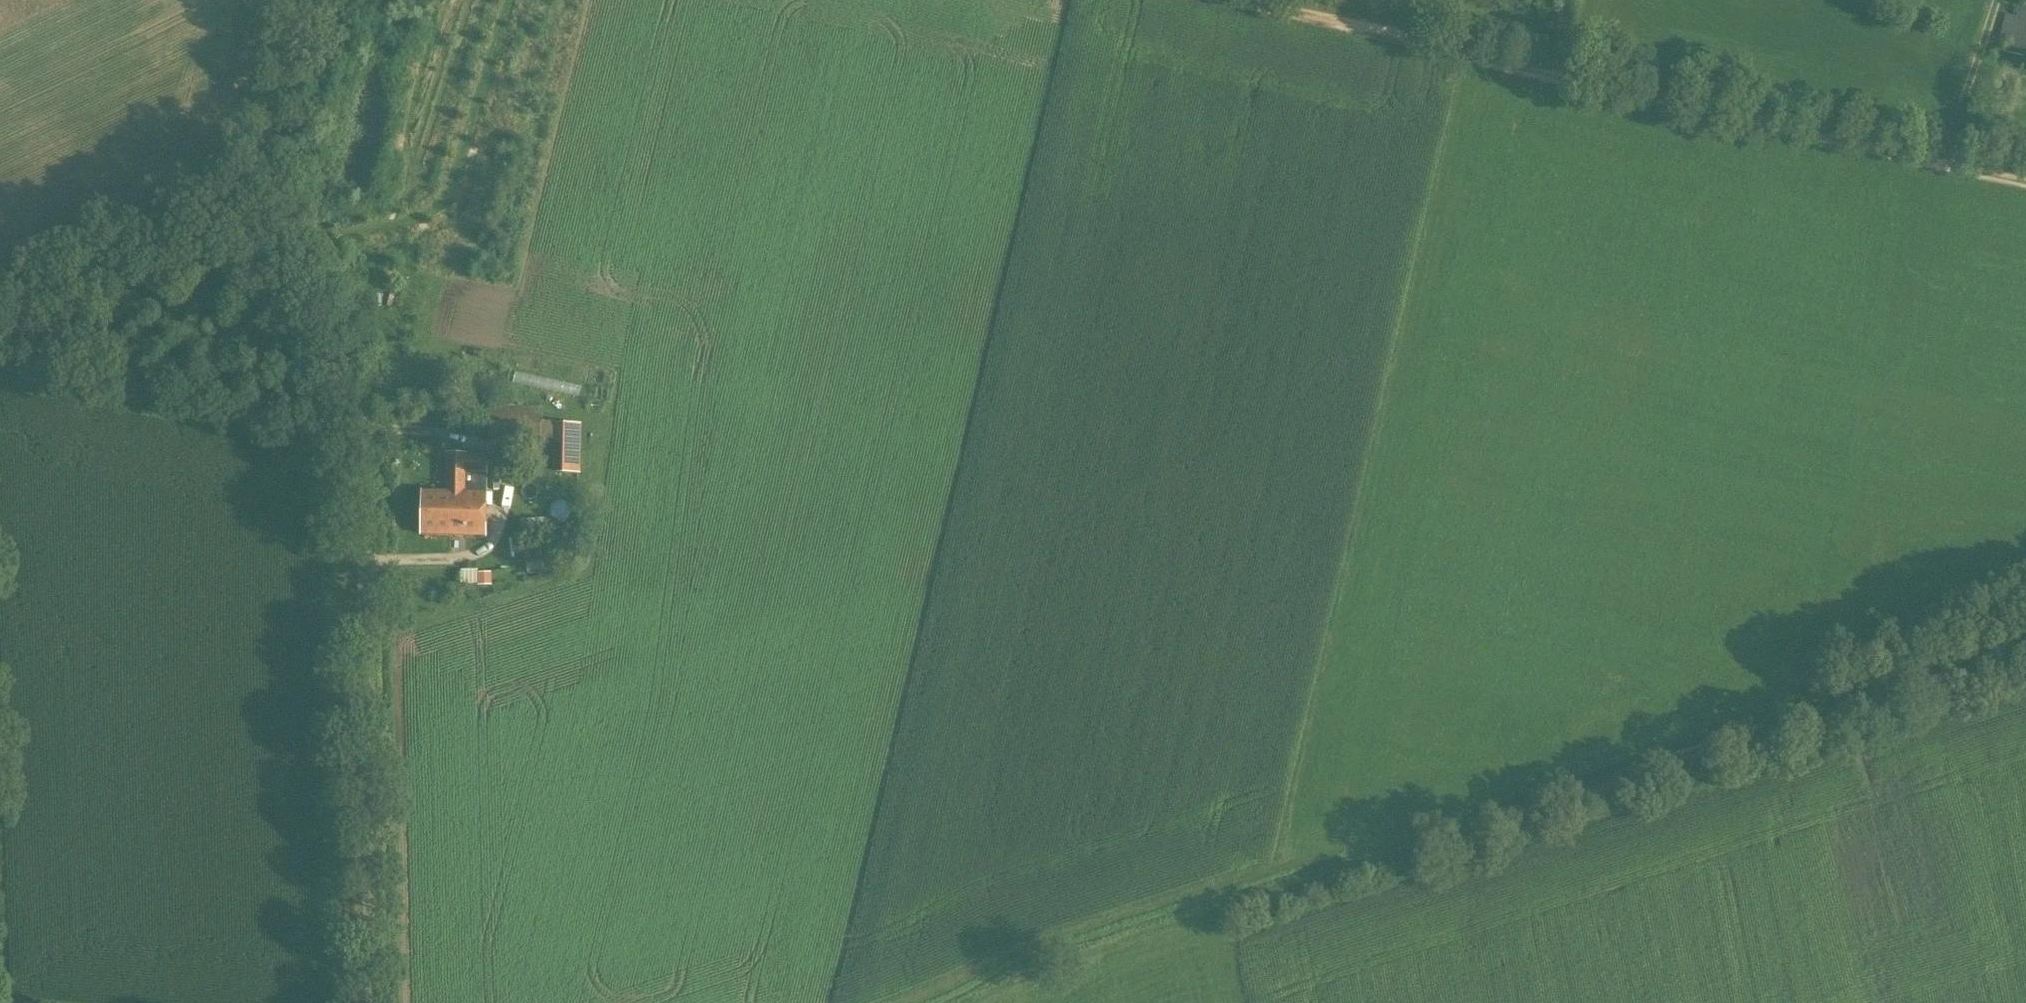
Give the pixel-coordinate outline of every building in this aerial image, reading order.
[(2025,59),(2025,6),(2019,5),(2006,53),(2025,59)] [(579,472),(580,440),(571,440),(571,426),(556,425),(555,439),(560,439),(559,472),(567,472),(566,481),(576,482),(576,472),(579,472)] [(485,537),(488,455),(446,453),(445,491),(422,491),(420,535),(485,537)] [(476,583),(491,583),(491,571),(476,571),(476,583)]
